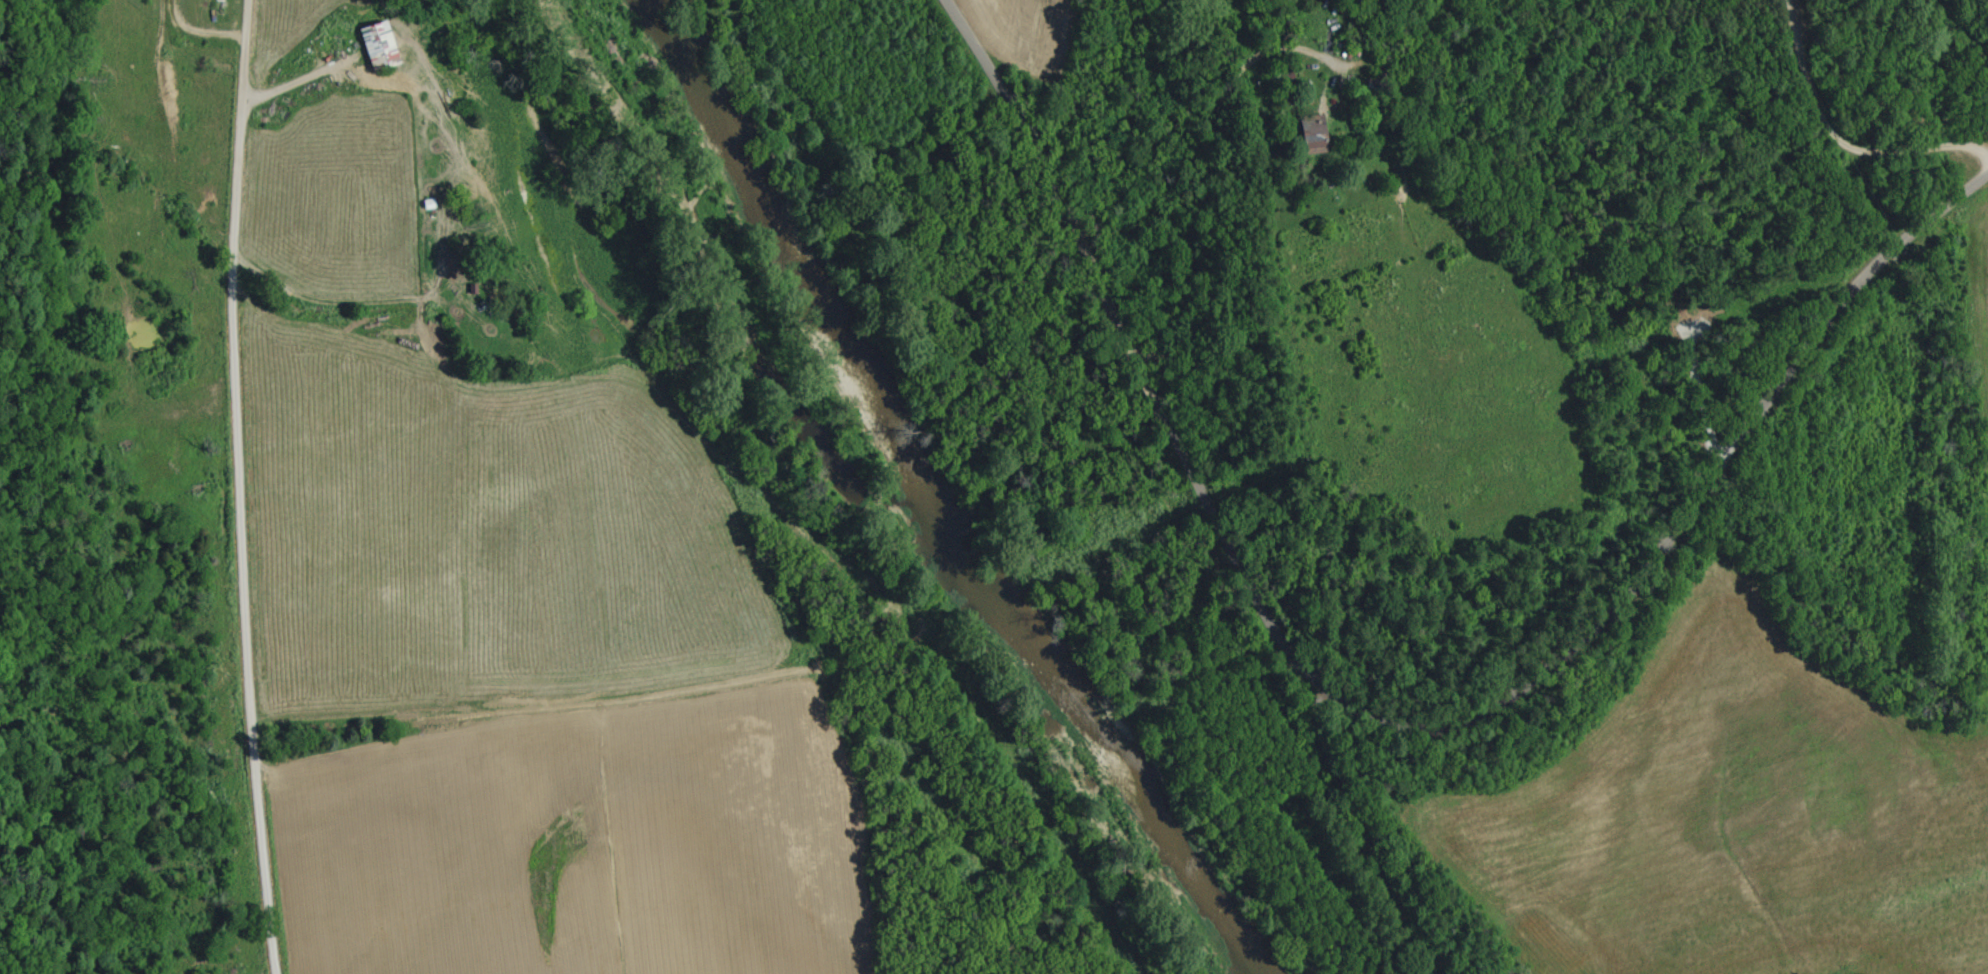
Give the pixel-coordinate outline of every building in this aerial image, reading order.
[(391,23),(363,30),(372,71),(401,64),(391,23)]
